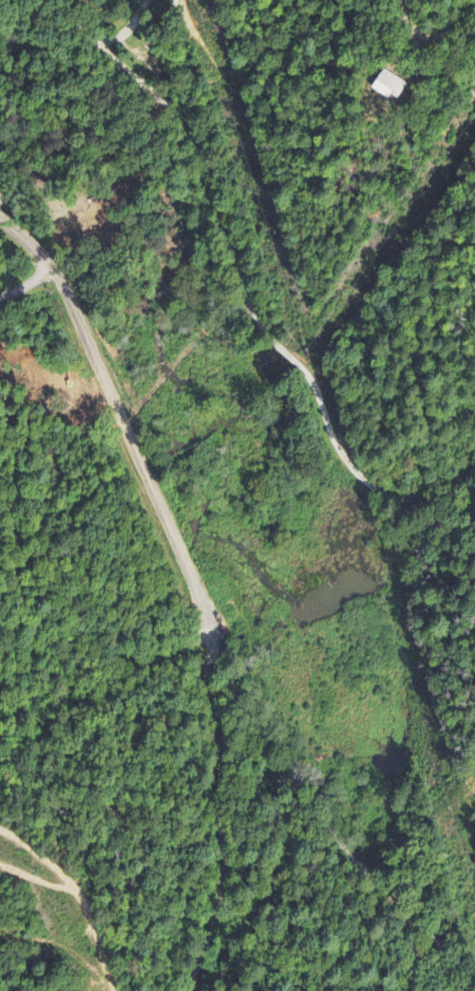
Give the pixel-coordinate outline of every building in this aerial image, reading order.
[(407,85),(383,71),(372,89),(397,103),(407,85)]
